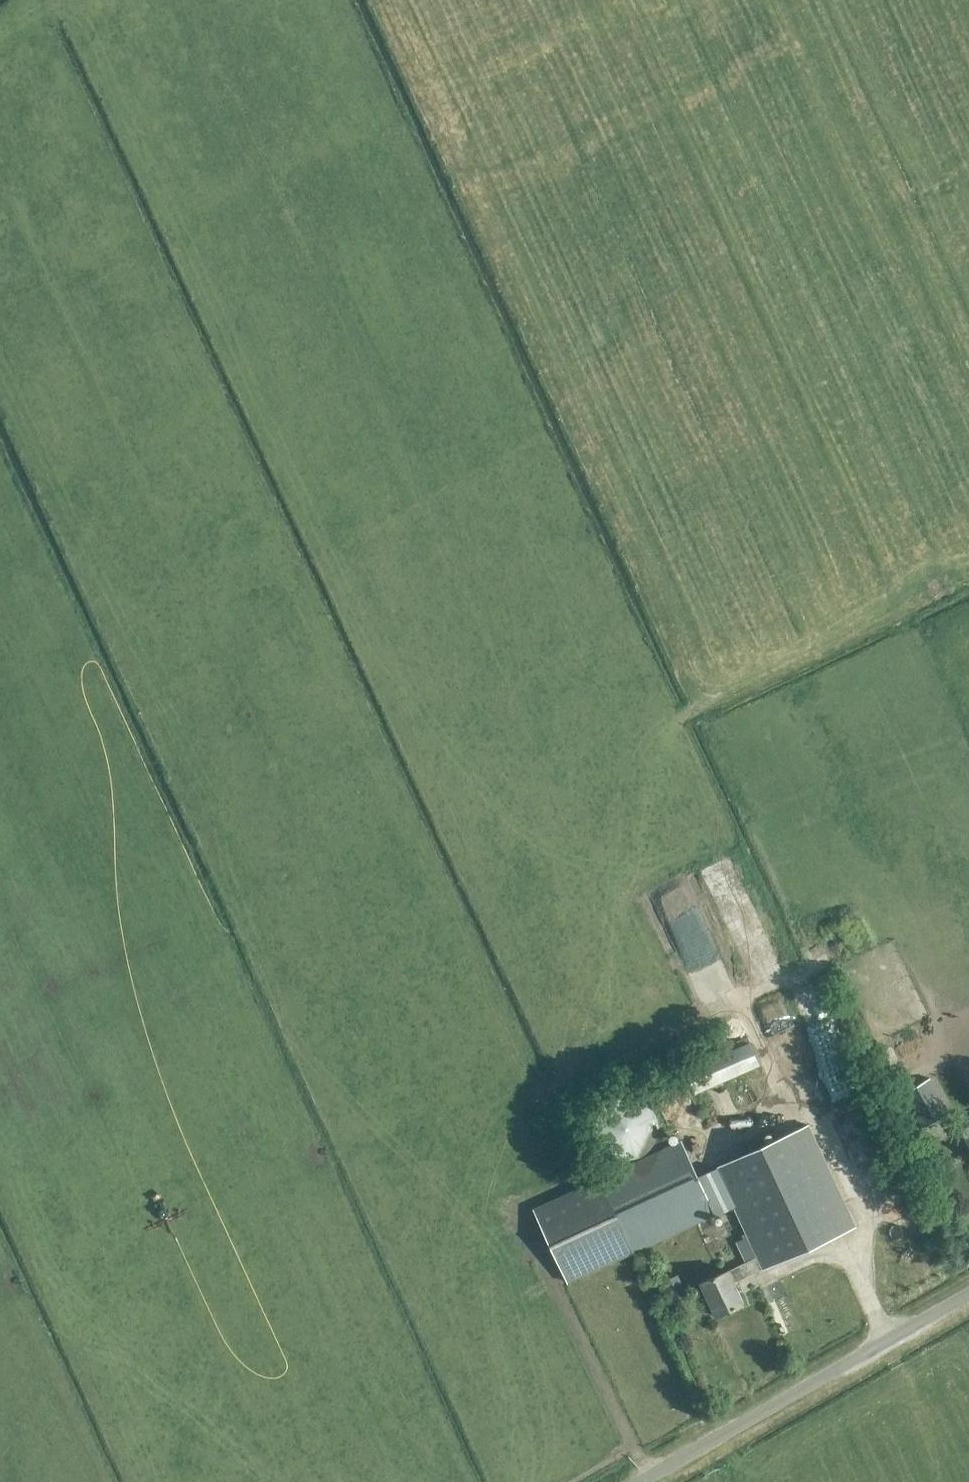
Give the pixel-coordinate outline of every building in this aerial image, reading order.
[(686,1072),(694,1092),(758,1065),(750,1046),(747,1039),(737,1043),(739,1049),(686,1072)] [(904,1092),(923,1127),(949,1112),(930,1078),(904,1092)] [(656,1137),(657,1128),(656,1118),(651,1109),(645,1102),(636,1098),(626,1096),(616,1098),(608,1102),(601,1109),(596,1118),(595,1128),(596,1137),(601,1146),(608,1153),(616,1158),(626,1159),(636,1158),(645,1153),(651,1146),(656,1137)] [(681,1141),(598,1179),(533,1209),(568,1283),(714,1215),(732,1207),(748,1240),(738,1245),(746,1263),(728,1271),(728,1270),(700,1283),(716,1316),(743,1303),(734,1282),(855,1226),(808,1125),(715,1168),(697,1176),(681,1141)] [(688,1298),(678,1275),(663,1281),(672,1304),(688,1298)]
